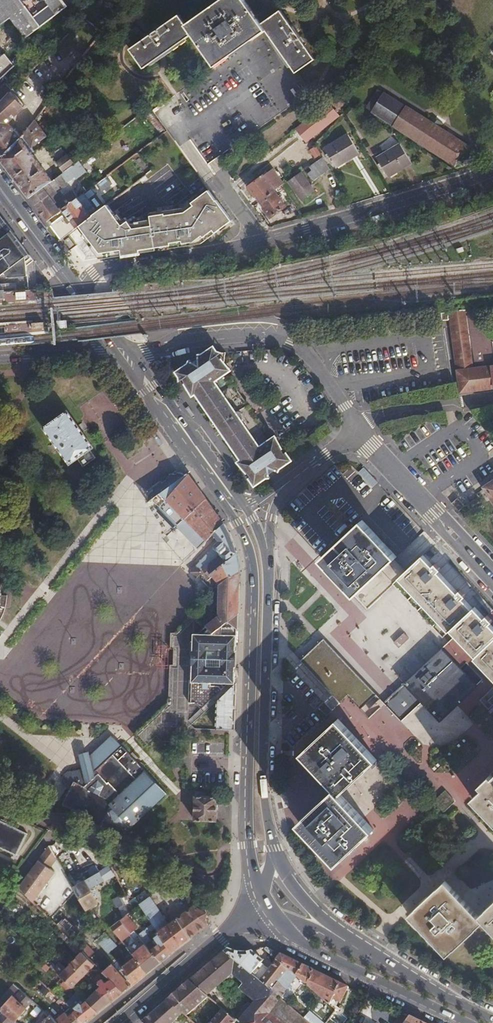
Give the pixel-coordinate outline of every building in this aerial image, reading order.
[(11,18),(25,8),(19,0),(0,0),(0,25),(11,18)] [(49,21),(57,14),(47,0),(38,7),(48,21),(49,21)] [(68,6),(64,0),(47,0),(57,14),(68,6)] [(186,25),(192,35),(215,67),(266,31),(261,24),(257,18),(245,0),(222,0),(221,0),(223,2),(200,18),(199,16),(186,25)] [(11,18),(26,38),(40,27),(25,8),(11,18)] [(280,10),(261,24),(266,31),(296,73),(315,59),(305,45),(307,44),(292,23),(290,25),(280,10)] [(161,57),(192,35),(186,25),(179,15),(164,25),(163,23),(148,33),(142,37),(144,40),(130,49),(143,69),(161,57)] [(11,92),(6,86),(0,91),(0,102),(11,92)] [(366,108),(371,111),(383,93),(378,89),(366,108)] [(21,138),(14,131),(12,132),(5,125),(7,123),(25,107),(11,92),(0,102),(0,157),(21,138)] [(383,93),(371,111),(393,125),(457,166),(461,162),(465,165),(472,159),(467,155),(474,150),(445,131),(440,128),(444,123),(437,119),(431,115),(428,120),(383,93)] [(301,125),(297,129),(307,141),(339,116),(329,103),(321,109),(306,121),(301,125)] [(53,181),(30,149),(48,136),(35,120),(21,138),(0,157),(30,198),(53,181)] [(12,132),(14,131),(7,123),(5,125),(12,132)] [(348,134),(324,148),(336,167),(360,153),(348,134)] [(401,144),(377,158),(388,177),(412,163),(401,144)] [(316,147),(311,150),(315,158),(321,154),(316,147)] [(85,156),(54,180),(30,198),(47,222),(55,216),(78,198),(73,191),(66,196),(62,190),(69,185),(68,182),(75,177),(77,179),(93,167),(85,156)] [(326,172),(330,169),(329,168),(323,157),(317,161),(326,172)] [(314,181),(326,172),(317,161),(309,167),(311,170),(307,173),(314,181)] [(301,172),(288,182),(302,201),(315,191),(301,172)] [(257,196),(261,201),(275,191),(263,175),(247,187),(255,197),(257,196)] [(108,204),(98,212),(80,226),(90,239),(86,241),(100,259),(202,243),(232,220),(209,190),(186,207),(151,212),(152,218),(131,224),(127,218),(121,222),(108,204)] [(275,191),(261,201),(265,206),(263,208),(270,219),(287,206),(275,191)] [(50,225),(61,240),(80,226),(98,212),(84,194),(78,198),(55,216),(57,220),(50,225)] [(17,238),(3,219),(0,215),(0,251),(17,238)] [(55,216),(47,222),(50,225),(57,220),(55,216)] [(27,256),(30,254),(22,244),(17,238),(0,251),(0,252),(4,258),(6,260),(10,266),(12,268),(15,265),(27,256)] [(12,268),(10,266),(6,260),(4,258),(0,252),(0,277),(5,273),(8,276),(13,271),(12,268)] [(13,271),(8,276),(16,276),(22,276),(28,276),(27,266),(27,261),(27,256),(15,265),(12,268),(13,271)] [(461,393),(492,388),(492,341),(491,340),(488,338),(486,336),(483,331),(480,326),(478,320),(477,316),(477,309),(465,310),(449,310),(449,312),(458,370),(461,393)] [(202,355),(222,353),(218,352),(217,352),(214,347),(202,355)] [(189,364),(186,366),(177,372),(192,397),(196,395),(212,418),(212,423),(212,424),(214,425),(216,426),(217,426),(240,459),(239,462),(251,476),(250,477),(255,485),(267,477),(271,477),(270,474),(276,470),(278,471),(280,468),(292,460),(286,452),(285,450),(283,448),(282,448),(277,439),(276,437),(275,436),(274,436),(272,437),(228,372),(230,371),(230,370),(225,363),(226,352),(222,353),(202,355),(198,355),(199,359),(194,362),(191,360),(189,364)] [(67,412),(45,428),(70,463),(79,457),(85,465),(95,458),(89,450),(92,447),(67,412)] [(186,474),(179,472),(176,475),(172,474),(167,477),(167,480),(163,482),(162,481),(153,488),(154,490),(150,493),(148,502),(152,500),(154,502),(160,507),(166,500),(189,474),(188,473),(186,474)] [(206,498),(189,474),(166,500),(185,519),(206,498)] [(485,488),(492,500),(492,482),(485,488)] [(458,497),(452,503),(459,512),(465,505),(458,497)] [(225,523),(206,498),(185,519),(178,525),(200,548),(214,534),(225,523)] [(166,500),(160,507),(178,525),(185,519),(166,500)] [(204,567),(210,574),(238,553),(230,532),(229,531),(227,528),(225,523),(214,534),(217,538),(219,540),(198,564),(203,569),(204,567)] [(355,539),(318,571),(352,610),(390,575),(355,539)] [(203,580),(212,590),(219,584),(240,570),(238,553),(210,574),(203,580)] [(424,555),(407,571),(408,572),(425,556),(424,555)] [(199,576),(203,580),(210,574),(204,567),(203,569),(198,564),(196,566),(191,572),(197,578),(199,576)] [(219,616),(206,626),(213,633),(229,621),(239,613),(240,584),(240,570),(219,584),(212,590),(213,591),(211,593),(215,597),(214,610),(219,616)] [(425,614),(445,635),(451,630),(402,577),(396,583),(425,614)] [(396,583),(394,585),(443,638),(445,635),(425,614),(396,583)] [(362,600),(361,601),(368,609),(370,608),(362,600)] [(400,602),(361,638),(396,676),(435,640),(400,602)] [(239,613),(229,621),(238,629),(239,629),(239,613)] [(169,703),(135,736),(146,748),(157,737),(168,748),(218,701),(237,684),(236,684),(236,671),(231,671),(232,652),(237,652),(237,629),(238,629),(229,621),(213,633),(206,626),(194,615),(176,633),(171,633),(171,649),(174,649),(173,665),(170,665),(169,703)] [(451,641),(492,685),(492,674),(477,656),(478,655),(458,634),(451,641)] [(451,641),(443,648),(461,668),(467,663),(482,679),(477,685),(487,695),(492,689),(492,685),(451,641)] [(487,695),(478,686),(461,668),(443,648),(404,684),(422,703),(408,715),(401,721),(384,703),(369,718),(360,709),(376,694),(363,681),(351,668),(328,643),(326,645),(321,645),(319,643),(300,661),(443,814),(492,767),(492,689),(487,695)] [(237,684),(218,701),(217,727),(235,728),(237,684)] [(339,719),(332,726),(327,730),(329,731),(322,737),(324,739),(321,742),(319,740),(312,747),(310,746),(302,753),(335,789),(328,795),(330,797),(323,803),(325,805),(322,808),(320,806),(313,813),(311,811),(307,816),(299,823),(338,863),(345,856),(345,857),(367,836),(366,836),(372,831),(367,826),(369,824),(341,794),(348,787),(349,787),(370,767),(370,766),(377,760),(339,719)] [(329,731),(327,730),(310,746),(312,747),(319,740),(321,742),(324,739),(322,737),(329,731)] [(81,759),(84,768),(72,771),(70,771),(70,772),(67,773),(65,776),(64,777),(63,780),(63,784),(63,785),(71,789),(63,804),(81,814),(80,817),(100,827),(104,820),(127,827),(166,794),(114,736),(91,757),(81,759)] [(473,798),(492,820),(492,779),(473,798)] [(328,795),(311,811),(313,813),(320,806),(322,808),(325,805),(323,803),(330,797),(328,795)] [(195,796),(194,820),(217,821),(218,796),(195,796)] [(17,856),(28,833),(0,820),(0,848),(17,856)] [(52,842),(49,846),(55,855),(59,853),(52,842)] [(38,861),(18,888),(33,903),(54,872),(38,861)] [(91,876),(73,887),(87,910),(87,909),(87,910),(98,904),(89,889),(105,880),(96,866),(93,867),(94,868),(91,870),(94,874),(91,876)] [(416,908),(409,915),(447,956),(455,949),(477,928),(484,922),(492,931),(492,906),(488,911),(486,909),(479,916),(445,880),(438,888),(439,889),(418,909),(416,908)] [(416,908),(418,909),(439,889),(438,888),(438,887),(416,908)] [(140,903),(151,896),(147,890),(136,898),(140,903)] [(158,931),(169,923),(151,896),(140,903),(149,917),(158,931)] [(207,913),(194,906),(177,918),(177,919),(191,938),(208,925),(208,924),(206,919),(206,916),(207,913)] [(134,918),(129,912),(121,919),(121,920),(131,933),(134,931),(138,928),(132,920),(134,918)] [(191,938),(177,919),(169,923),(158,931),(172,952),(191,938)] [(131,933),(121,920),(111,928),(122,942),(131,935),(132,934),(131,933)] [(102,934),(97,927),(90,933),(95,940),(97,939),(102,934)] [(150,950),(155,946),(138,928),(134,931),(145,944),(150,950)] [(145,944),(134,931),(131,933),(132,934),(131,935),(136,942),(135,943),(133,943),(132,943),(130,946),(129,948),(128,949),(132,954),(145,944)] [(172,952),(158,931),(155,933),(156,936),(154,937),(159,943),(155,946),(150,950),(154,954),(161,962),(172,952)] [(66,942),(69,938),(63,932),(60,936),(66,942)] [(117,946),(105,932),(102,934),(97,939),(108,952),(109,953),(117,946)] [(81,950),(69,938),(66,942),(65,942),(77,954),(81,950)] [(88,946),(83,951),(89,958),(94,952),(88,946)] [(264,950),(276,960),(296,976),(303,965),(267,947),(265,948),(265,949),(264,950)] [(228,948),(225,951),(260,980),(281,998),(286,992),(285,992),(297,977),(296,976),(276,960),(268,970),(263,966),(264,964),(262,962),(263,960),(252,951),(243,952),(236,951),(230,949),(228,948)] [(74,960),(71,964),(83,976),(84,975),(95,964),(89,958),(83,951),(74,960)] [(190,981),(207,996),(233,974),(243,984),(240,989),(254,1001),(237,1022),(239,1022),(310,1022),(281,998),(260,980),(225,951),(190,981)] [(69,965),(71,964),(74,960),(68,954),(63,959),(69,965)] [(141,965),(147,972),(161,962),(154,954),(141,965)] [(121,968),(132,984),(147,972),(141,965),(135,957),(122,967),(121,968)] [(60,962),(52,969),(72,987),(83,976),(71,964),(69,965),(66,968),(60,962)] [(103,972),(110,979),(123,992),(131,985),(112,963),(103,972)] [(296,976),(297,977),(306,985),(314,970),(303,965),(296,976)] [(314,970),(306,985),(329,1005),(332,999),(341,1003),(349,987),(314,970)] [(102,986),(98,989),(110,1001),(123,992),(110,979),(106,982),(102,978),(98,981),(102,986)] [(207,996),(190,981),(167,1001),(182,1013),(186,1017),(209,997),(207,996)] [(98,989),(86,1001),(87,1002),(97,1012),(110,1001),(98,989)] [(34,1001),(21,990),(15,997),(27,1008),(34,1001)] [(59,998),(52,992),(48,996),(56,1003),(57,1003),(60,999),(59,998)] [(12,995),(0,1009),(3,1012),(15,1022),(27,1008),(15,997),(12,995)] [(63,995),(59,998),(60,999),(63,1001),(70,1008),(71,1008),(74,1006),(71,1002),(69,1001),(63,995)] [(77,1009),(74,1012),(83,1022),(97,1012),(87,1002),(86,1001),(82,1005),(80,1003),(75,1007),(77,1009)] [(167,1001),(142,1022),(143,1022),(172,1022),(182,1013),(167,1001)] [(236,1021),(223,1010),(211,1022),(234,1022),(236,1021)] [(2,1022),(15,1022),(3,1012),(2,1013),(0,1011),(0,1021),(2,1022)] [(56,1020),(59,1022),(82,1022),(83,1022),(74,1012),(69,1016),(65,1011),(56,1020)] [(402,1013),(395,1022),(405,1022),(410,1016),(402,1013)] [(46,1022),(59,1022),(56,1020),(51,1014),(44,1021),(45,1022),(46,1022)]
